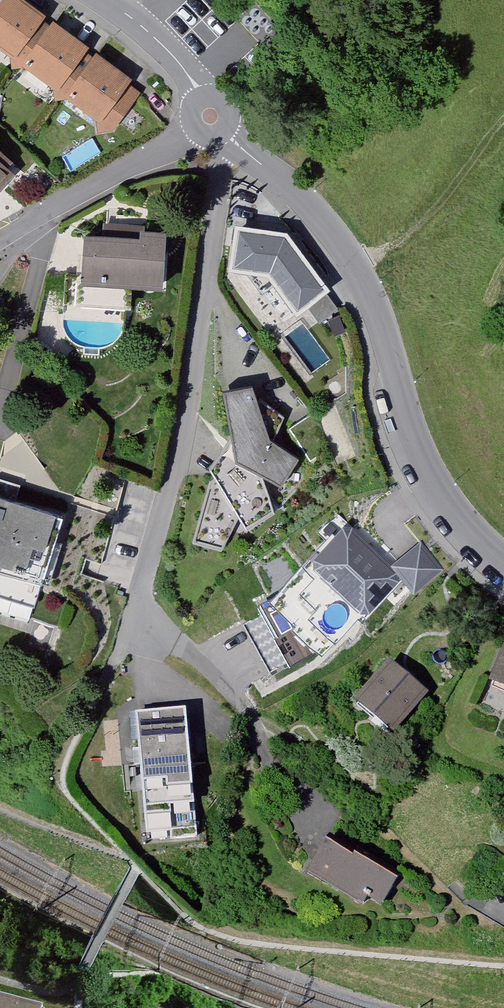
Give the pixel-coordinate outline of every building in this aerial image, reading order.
[(13,1),(0,19),(0,50),(115,135),(144,97),(87,55),(13,1)] [(18,175),(0,158),(0,192),(18,175)] [(289,229),(238,221),(231,264),(268,270),(296,310),(307,302),(325,289),(330,286),(289,229)] [(109,245),(88,244),(86,285),(73,284),(71,314),(129,317),(130,296),(163,298),(166,241),(141,239),(141,234),(110,232),(109,245)] [(337,305),(325,289),(307,302),(318,318),(337,305)] [(298,461),(275,443),(284,418),(257,400),(252,389),(224,394),(232,435),(210,463),(215,473),(210,476),(193,537),(223,546),(238,513),(245,524),(276,507),(301,480),(298,461)] [(0,506),(0,609),(30,619),(61,526),(0,506)] [(391,564),(354,524),(343,524),(269,592),(256,600),(289,659),(318,644),(322,648),(359,615),(363,619),(400,580),(398,573),(391,564)] [(420,542),(391,564),(398,573),(413,593),(442,570),(420,542)] [(208,571),(196,583),(209,589),(219,576),(208,571)] [(495,690),(503,694),(503,667),(495,690)] [(421,697),(390,674),(365,706),(396,730),(421,697)] [(198,834),(183,707),(135,713),(150,840),(198,834)] [(392,870),(329,836),(312,868),(375,901),(392,870)]
